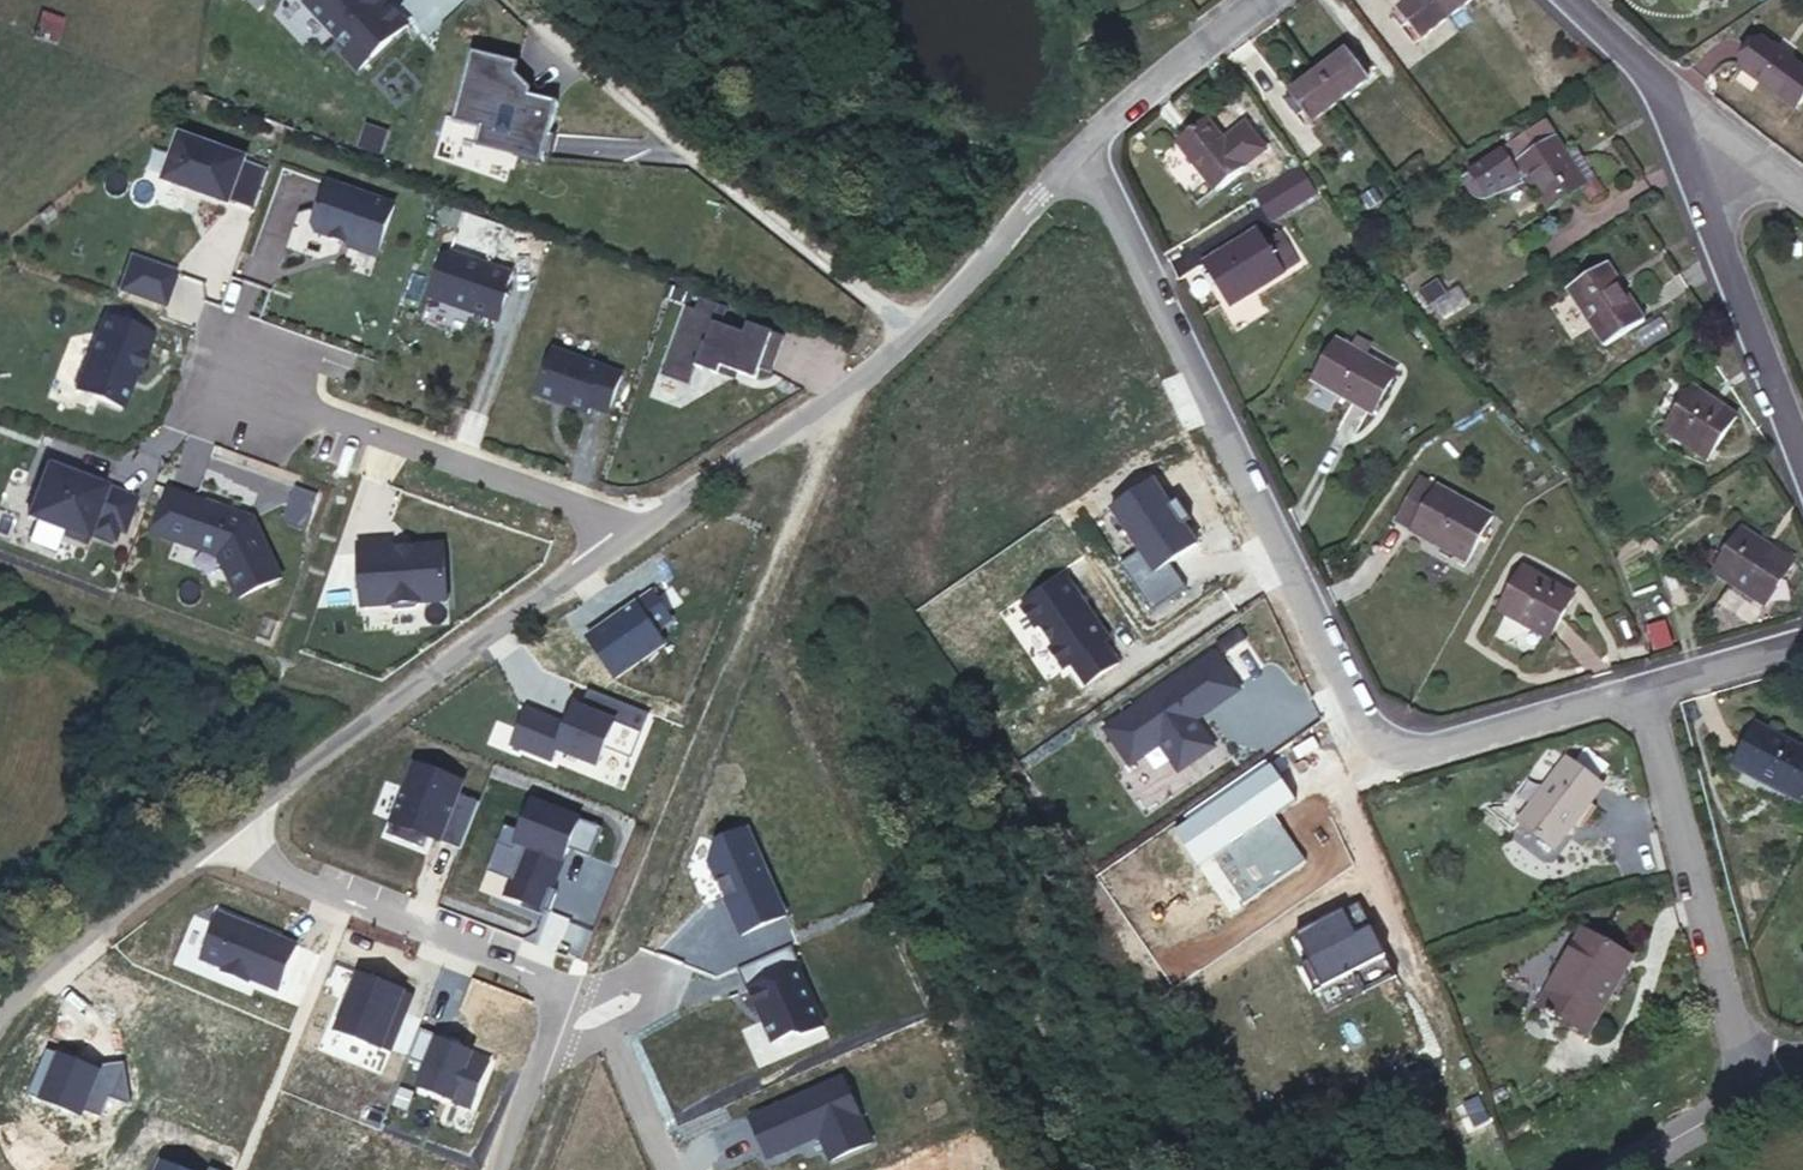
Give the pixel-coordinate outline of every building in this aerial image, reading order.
[(358,70),(408,24),(386,0),(382,0),(379,3),(376,0),(371,0),(370,1),(369,0),(308,0),(305,3),(349,50),(343,55),(358,70)] [(1449,18),(1436,0),(1413,0),(1399,10),(1421,39),(1449,18)] [(1449,18),(1473,0),(1436,0),(1449,18)] [(1760,38),(1738,67),(1795,107),(1802,96),(1802,69),(1760,38)] [(1319,72),(1341,101),(1369,80),(1347,51),(1319,72)] [(472,52),(454,122),(485,130),(483,141),(515,149),(514,155),(543,162),(557,103),(530,96),(531,90),(516,74),(519,64),(472,52)] [(1312,123),(1341,101),(1319,72),(1291,93),(1312,123)] [(1243,167),(1205,119),(1176,142),(1215,190),(1243,167)] [(1602,188),(1576,149),(1567,155),(1543,120),(1505,145),(1517,163),(1512,167),(1502,151),(1461,177),(1472,194),(1474,197),(1476,197),(1478,199),(1483,199),(1485,198),(1486,197),(1521,180),(1520,178),(1524,174),(1547,211),(1581,190),(1587,198),(1602,188)] [(163,180),(229,204),(230,200),(245,161),(246,158),(180,134),(163,180)] [(230,200),(254,209),(268,169),(245,161),(230,200)] [(1300,168),(1256,196),(1271,220),(1315,191),(1300,168)] [(394,205),(328,182),(312,227),(315,234),(341,243),(343,238),(350,241),(348,246),(376,256),(394,205)] [(1229,306),(1299,262),(1280,231),(1265,240),(1257,227),(1200,262),(1229,306)] [(428,297),(492,319),(501,294),(504,295),(512,274),(450,252),(448,258),(443,256),(428,297)] [(118,291),(164,307),(176,273),(130,257),(118,291)] [(1603,263),(1567,287),(1604,346),(1644,320),(1622,286),(1619,288),(1603,263)] [(1459,284),(1430,302),(1448,326),(1475,309),(1459,284)] [(492,319),(498,321),(507,296),(504,295),(501,294),(492,319)] [(686,307),(661,375),(690,385),(696,366),(718,374),(721,366),(756,379),(760,369),(771,373),(784,337),(748,324),(745,334),(722,326),(728,308),(700,298),(696,310),(686,307)] [(105,316),(75,390),(121,408),(135,374),(137,375),(153,335),(105,316)] [(1312,380),(1371,413),(1394,374),(1363,356),(1369,346),(1355,338),(1349,348),(1335,340),(1312,380)] [(622,374),(552,349),(536,395),(588,413),(590,407),(608,413),(622,374)] [(1707,460),(1736,416),(1676,376),(1656,406),(1671,416),(1662,430),(1707,460)] [(123,534),(136,499),(86,480),(85,483),(70,477),(73,469),(48,460),(26,517),(63,531),(61,536),(84,544),(88,532),(113,542),(117,531),(123,534)] [(88,474),(73,469),(70,477),(85,483),(86,480),(88,474)] [(1492,512),(1417,475),(1394,520),(1470,558),(1492,512)] [(1119,565),(1152,612),(1186,589),(1170,564),(1197,545),(1184,526),(1170,507),(1153,481),(1111,510),(1139,552),(1119,565)] [(174,540),(190,495),(169,488),(153,533),(174,540)] [(174,540),(192,547),(208,501),(190,495),(174,540)] [(239,513),(208,501),(192,547),(218,556),(238,598),(281,577),(252,517),(246,520),(237,517),(239,513)] [(1178,501),(1170,507),(1184,526),(1191,521),(1178,501)] [(1740,527),(1712,571),(1749,596),(1752,592),(1768,602),(1794,562),(1790,560),(1775,550),(1770,547),(1767,552),(1757,546),(1760,540),(1740,527)] [(1770,547),(1760,540),(1757,546),(1767,552),(1770,547)] [(357,544),(362,606),(389,604),(395,610),(416,608),(421,601),(447,599),(443,545),(411,547),(411,552),(399,553),(399,548),(391,548),(390,541),(357,544)] [(1775,550),(1790,560),(1793,554),(1778,545),(1775,550)] [(1550,638),(1573,595),(1523,567),(1497,609),(1550,638)] [(1088,609),(1066,577),(1021,608),(1035,628),(1039,626),(1053,646),(1049,649),(1064,670),(1071,665),(1086,686),(1118,664),(1103,643),(1108,639),(1093,617),(1091,619),(1086,611),(1088,609)] [(652,592),(587,637),(616,679),(665,644),(656,631),(672,620),(652,592)] [(1765,606),(1768,602),(1752,592),(1749,596),(1765,606)] [(1167,682),(1102,728),(1127,765),(1158,744),(1176,771),(1212,747),(1193,720),(1190,715),(1234,684),(1213,653),(1168,683),(1167,682)] [(1190,715),(1193,720),(1238,689),(1234,684),(1190,715)] [(631,756),(648,713),(589,690),(582,708),(577,706),(572,719),(570,718),(567,724),(527,707),(512,744),(554,760),(558,749),(598,765),(606,746),(631,756)] [(1754,723),(1732,767),(1802,803),(1802,801),(1802,750),(1754,723)] [(1567,759),(1601,784),(1610,773),(1575,748),(1567,759)] [(1555,849),(1603,786),(1601,784),(1567,759),(1566,757),(1518,820),(1555,849)] [(439,841),(460,850),(479,802),(458,794),(463,782),(414,763),(387,834),(424,849),(429,837),(432,829),(442,833),(439,841)] [(1294,801),(1270,767),(1175,832),(1231,914),(1306,862),(1274,815),(1294,801)] [(504,825),(498,843),(511,848),(514,841),(522,845),(508,879),(503,894),(521,901),(519,905),(540,913),(544,911),(549,913),(558,892),(553,890),(564,861),(560,860),(563,852),(567,854),(568,848),(590,857),(602,827),(532,800),(520,832),(504,825)] [(708,862),(723,895),(726,894),(731,905),(728,906),(741,936),(785,916),(747,828),(716,842),(708,862)] [(498,843),(487,871),(508,879),(522,845),(514,841),(511,848),(498,843)] [(1357,903),(1293,934),(1305,958),(1298,962),(1312,990),(1350,971),(1383,955),(1357,903)] [(278,991),(296,946),(253,928),(252,931),(239,925),(240,923),(219,914),(201,960),(223,969),(222,972),(248,983),(249,980),(278,991)] [(1588,1034),(1631,957),(1582,929),(1538,1005),(1588,1034)] [(800,966),(791,945),(737,969),(746,990),(749,989),(772,1042),(794,1032),(802,1036),(823,1026),(797,967),(800,966)] [(1383,955),(1350,971),(1361,992),(1394,976),(1383,955)] [(390,1053),(413,995),(359,974),(336,1031),(390,1053)] [(489,1063),(470,1056),(455,1050),(453,1046),(454,1042),(419,1029),(407,1059),(426,1066),(417,1088),(471,1109),(489,1063)] [(872,1143),(843,1077),(750,1118),(768,1159),(811,1140),(810,1136),(818,1132),(831,1161),(872,1143)]
